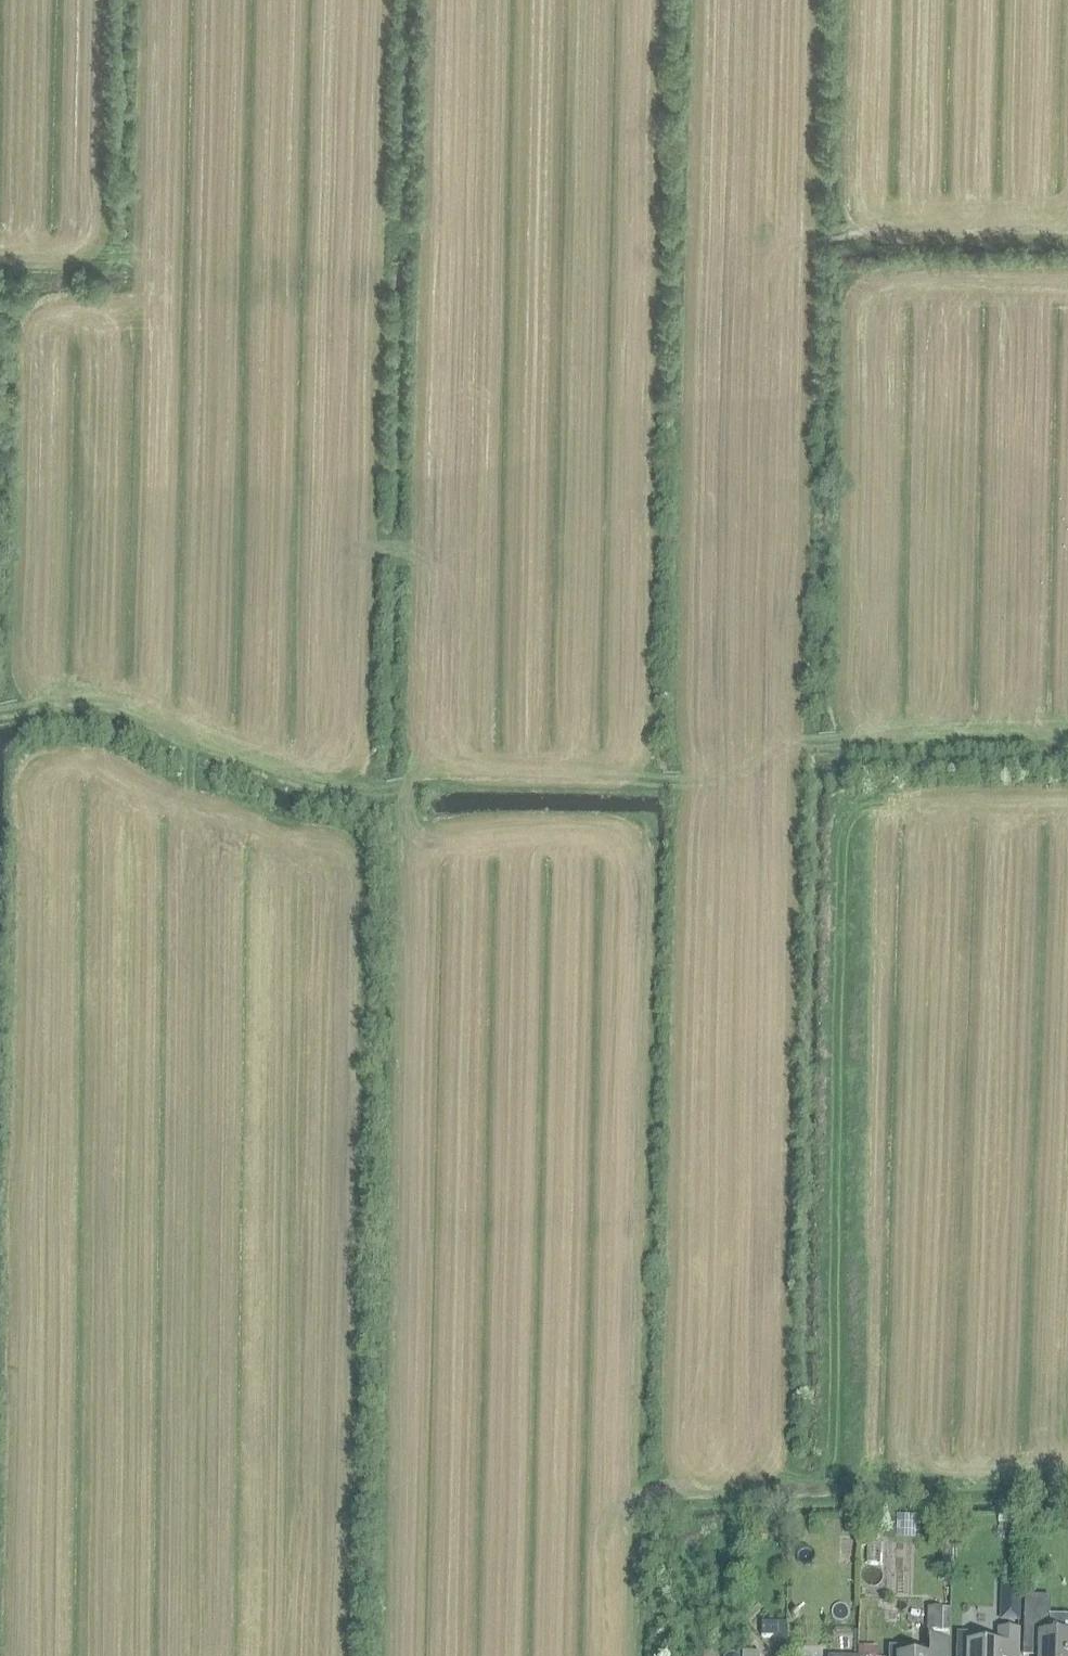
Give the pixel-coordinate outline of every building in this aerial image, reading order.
[(752,1531),(751,1543),(766,1544),(766,1532),(752,1531)] [(915,1540),(894,1541),(896,1569),(917,1568),(915,1540)] [(1001,1606),(1019,1607),(1020,1585),(1007,1585),(1006,1592),(1002,1592),(1001,1606)] [(1049,1636),(1050,1598),(1025,1597),(1024,1649),(1040,1649),(1039,1655),(1067,1655),(1067,1637),(1049,1636)] [(943,1632),(943,1610),(928,1610),(927,1632),(943,1632)] [(787,1624),(764,1624),(764,1637),(774,1637),(773,1655),(787,1655),(787,1624)] [(958,1655),(1018,1655),(1018,1630),(999,1630),(999,1647),(986,1647),(986,1636),(958,1635),(958,1655)] [(680,1636),(666,1637),(667,1649),(680,1648),(680,1636)] [(947,1641),(929,1641),(929,1655),(947,1655),(947,1641)] [(916,1648),(889,1648),(889,1655),(916,1655),(916,1648)]
